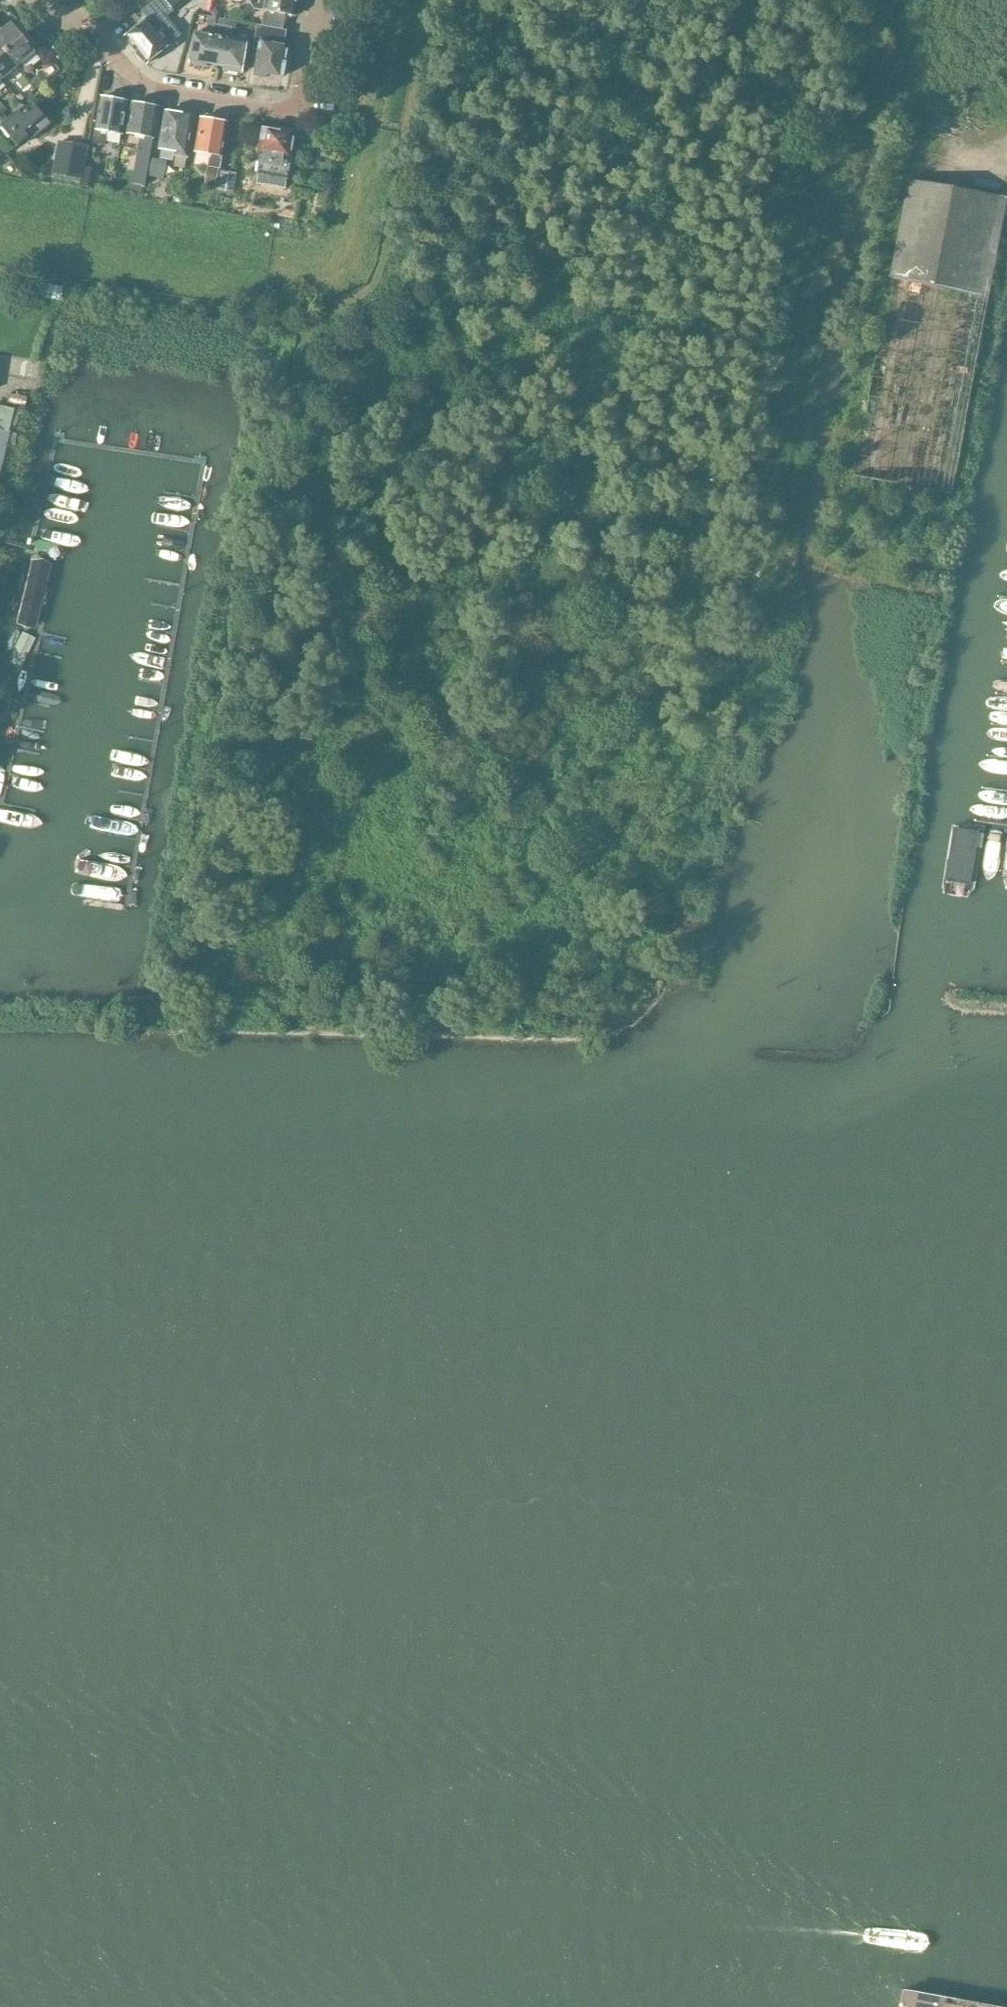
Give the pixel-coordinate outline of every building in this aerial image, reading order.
[(177,38),(181,35),(167,16),(188,0),(155,0),(142,10),(148,18),(125,37),(137,52),(136,55),(141,61),(144,61),(146,63),(177,38)] [(265,11),(262,27),(282,30),(285,15),(294,17),(297,0),(247,0),(250,1),(250,3),(254,9),(265,11)] [(209,64),(217,65),(225,19),(208,16),(206,29),(215,31),(214,35),(196,32),(191,64),(208,67),(209,64)] [(225,19),(217,65),(225,66),(224,70),(242,73),(247,41),(230,38),(232,29),(236,30),(237,20),(225,19)] [(18,67),(21,64),(36,52),(12,23),(2,32),(0,30),(0,45),(18,67)] [(282,32),(282,30),(262,27),(258,27),(254,49),(259,50),(254,75),(267,78),(267,74),(283,77),(288,47),(283,47),(286,32),(282,32)] [(2,80),(15,69),(18,67),(0,45),(0,78),(2,80)] [(31,81),(37,88),(48,80),(42,72),(31,81)] [(121,134),(127,102),(102,97),(94,143),(105,145),(107,132),(121,134)] [(153,138),(158,107),(134,103),(129,134),(153,138)] [(34,137),(50,124),(35,106),(22,117),(19,113),(3,126),(18,145),(32,134),(34,137)] [(187,159),(195,114),(183,111),(182,116),(167,113),(160,149),(176,151),(175,157),(187,159)] [(220,167),(227,123),(216,121),(215,117),(207,115),(205,119),(201,118),(195,152),(211,154),(209,165),(220,167)] [(286,188),(295,131),(279,128),(278,132),(263,129),(259,153),(262,153),(257,183),(286,188)] [(53,174),(52,182),(79,187),(80,179),(81,179),(83,179),(85,167),(88,146),(86,145),(58,141),(52,174),(53,174)] [(151,158),(148,176),(164,179),(167,161),(151,158)] [(220,170),(217,190),(233,193),(236,173),(220,170)] [(949,495),(1006,198),(907,180),(850,476),(949,495)] [(17,407),(29,408),(30,396),(19,395),(17,407)] [(55,560),(29,554),(12,629),(37,636),(55,560)] [(969,897),(978,833),(946,825),(939,890),(969,897)]
